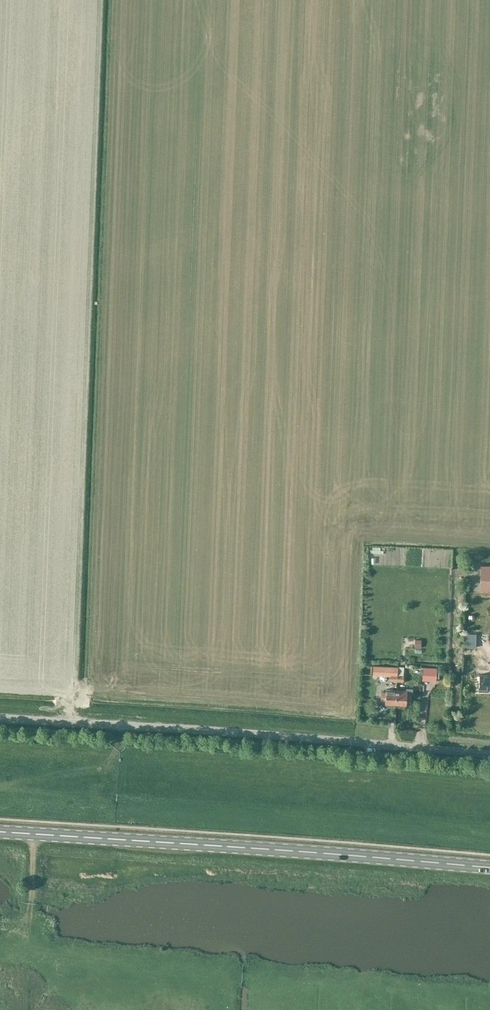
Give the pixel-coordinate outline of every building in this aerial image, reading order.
[(482,567),(482,593),(489,593),(489,568),(482,567)] [(372,674),(391,675),(397,675),(398,667),(373,666),(372,674)] [(422,678),(436,679),(437,668),(423,667),(422,678)] [(478,674),(478,694),(487,694),(487,689),(489,689),(489,674),(478,674)] [(396,704),(397,690),(386,689),(386,692),(381,692),(381,700),(385,700),(385,703),(387,703),(387,705),(388,706),(392,706),(393,706),(393,704),(396,704)] [(407,691),(397,690),(396,704),(398,704),(398,706),(398,707),(403,707),(404,706),(404,705),(406,705),(406,702),(411,702),(411,694),(412,694),(412,689),(407,689),(407,691)]
